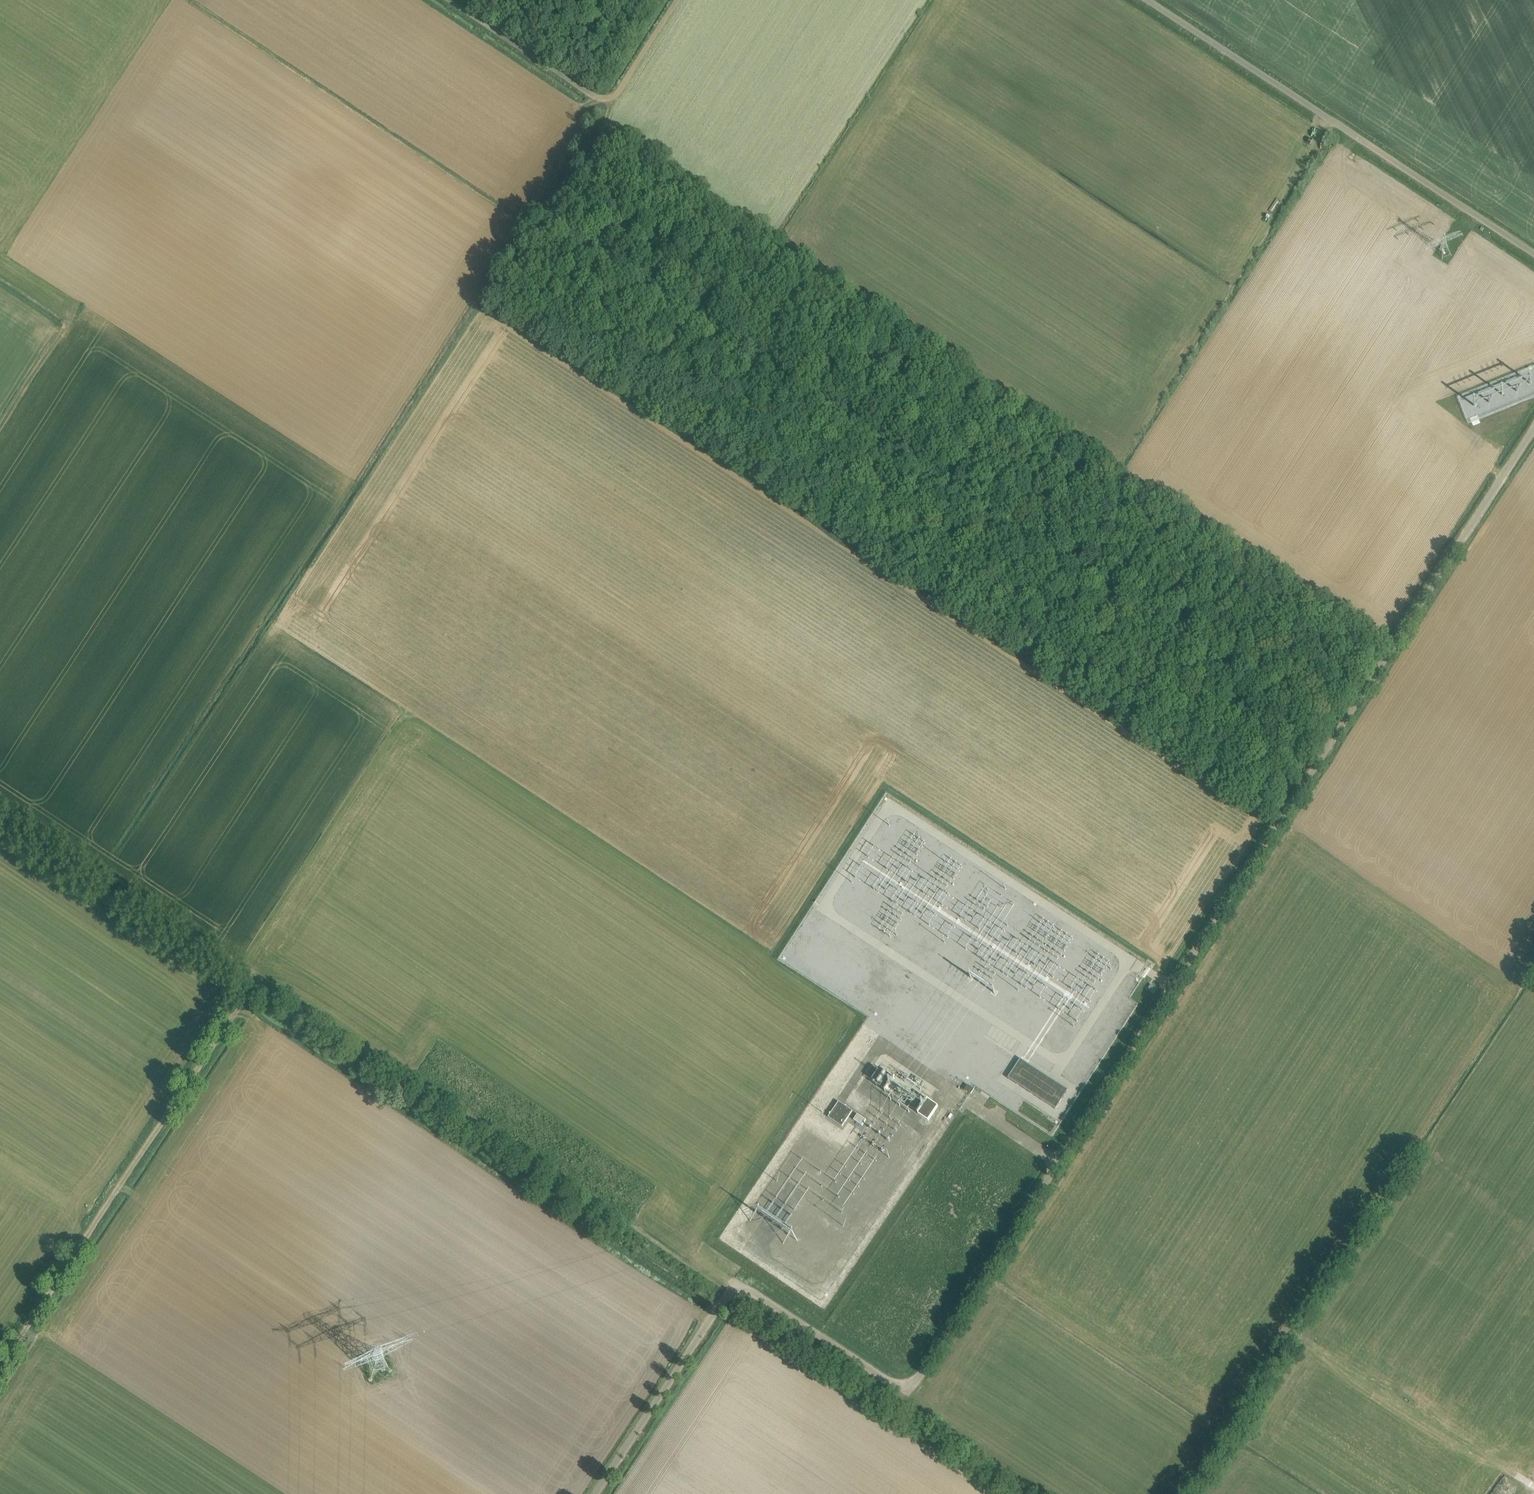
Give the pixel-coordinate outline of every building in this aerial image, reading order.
[(1020,1059),(1008,1078),(1056,1109),(1068,1090),(1020,1059)] [(963,1068),(960,1073),(973,1082),(977,1077),(963,1068)] [(880,1080),(889,1082),(892,1072),(883,1070),(880,1080)] [(965,1090),(971,1094),(974,1089),(968,1085),(965,1090)] [(919,1114),(929,1121),(938,1106),(928,1099),(919,1114)] [(828,1117),(842,1127),(853,1111),(839,1102),(828,1117)] [(854,1120),(863,1126),(866,1120),(858,1115),(854,1120)]
